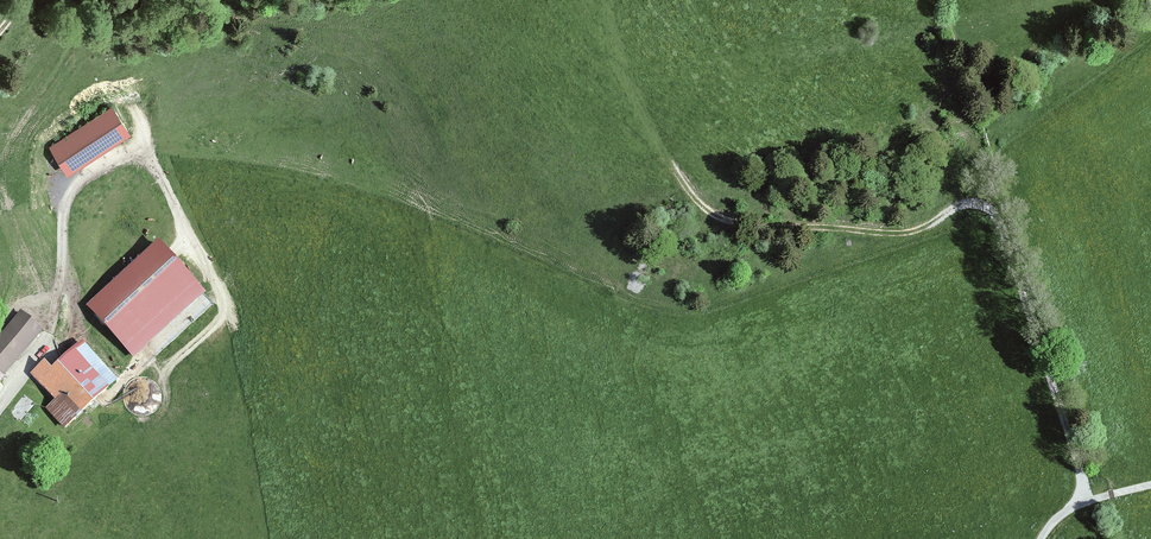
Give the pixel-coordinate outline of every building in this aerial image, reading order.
[(113,107),(49,150),(68,179),(133,137),(113,107)] [(88,307),(135,360),(200,293),(160,238),(88,307)] [(7,383),(4,381),(45,335),(21,314),(0,338),(0,391),(7,383)] [(46,367),(32,379),(76,428),(112,396),(75,355),(53,375),(46,367)]
